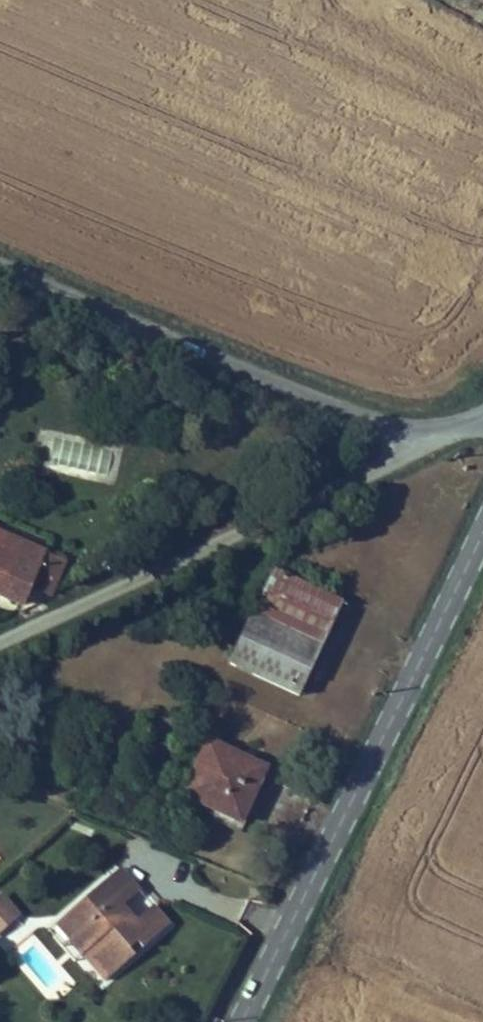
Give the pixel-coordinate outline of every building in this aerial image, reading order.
[(29,577),(43,545),(0,527),(0,589),(20,598),(29,577)] [(65,555),(43,545),(29,577),(51,587),(65,555)] [(229,656),(297,687),(339,596),(273,565),(254,606),(252,606),(229,656)] [(260,765),(236,755),(239,747),(207,733),(182,787),(238,813),(260,765)] [(264,759),(239,747),(236,755),(260,765),(264,759)] [(132,885),(112,863),(54,913),(81,944),(74,949),(97,976),(126,950),(118,940),(126,934),(133,944),(161,920),(144,900),(125,917),(112,902),(132,885)] [(1,891),(0,892),(0,924),(17,910),(1,891)] [(54,913),(47,918),(74,949),(81,944),(54,913)]
